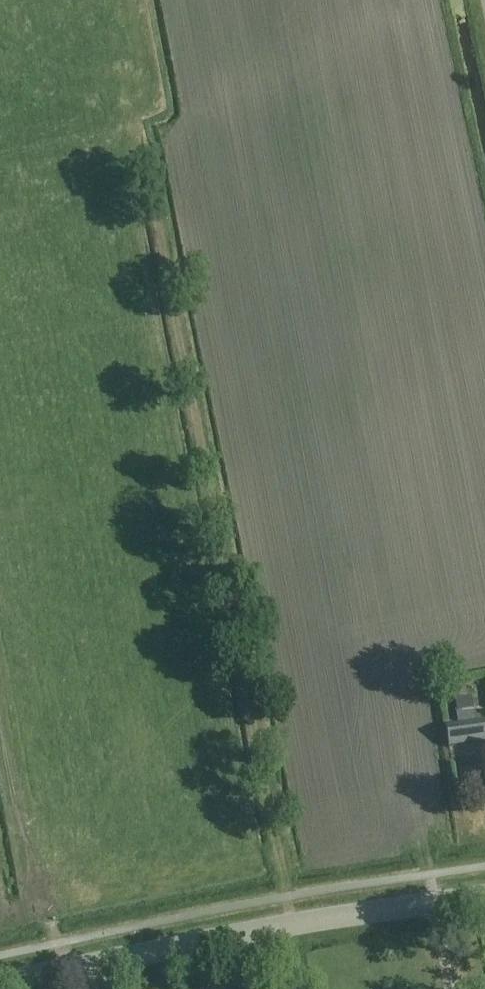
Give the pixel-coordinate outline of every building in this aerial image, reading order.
[(447,747),(484,741),(484,722),(444,728),(447,747)]
